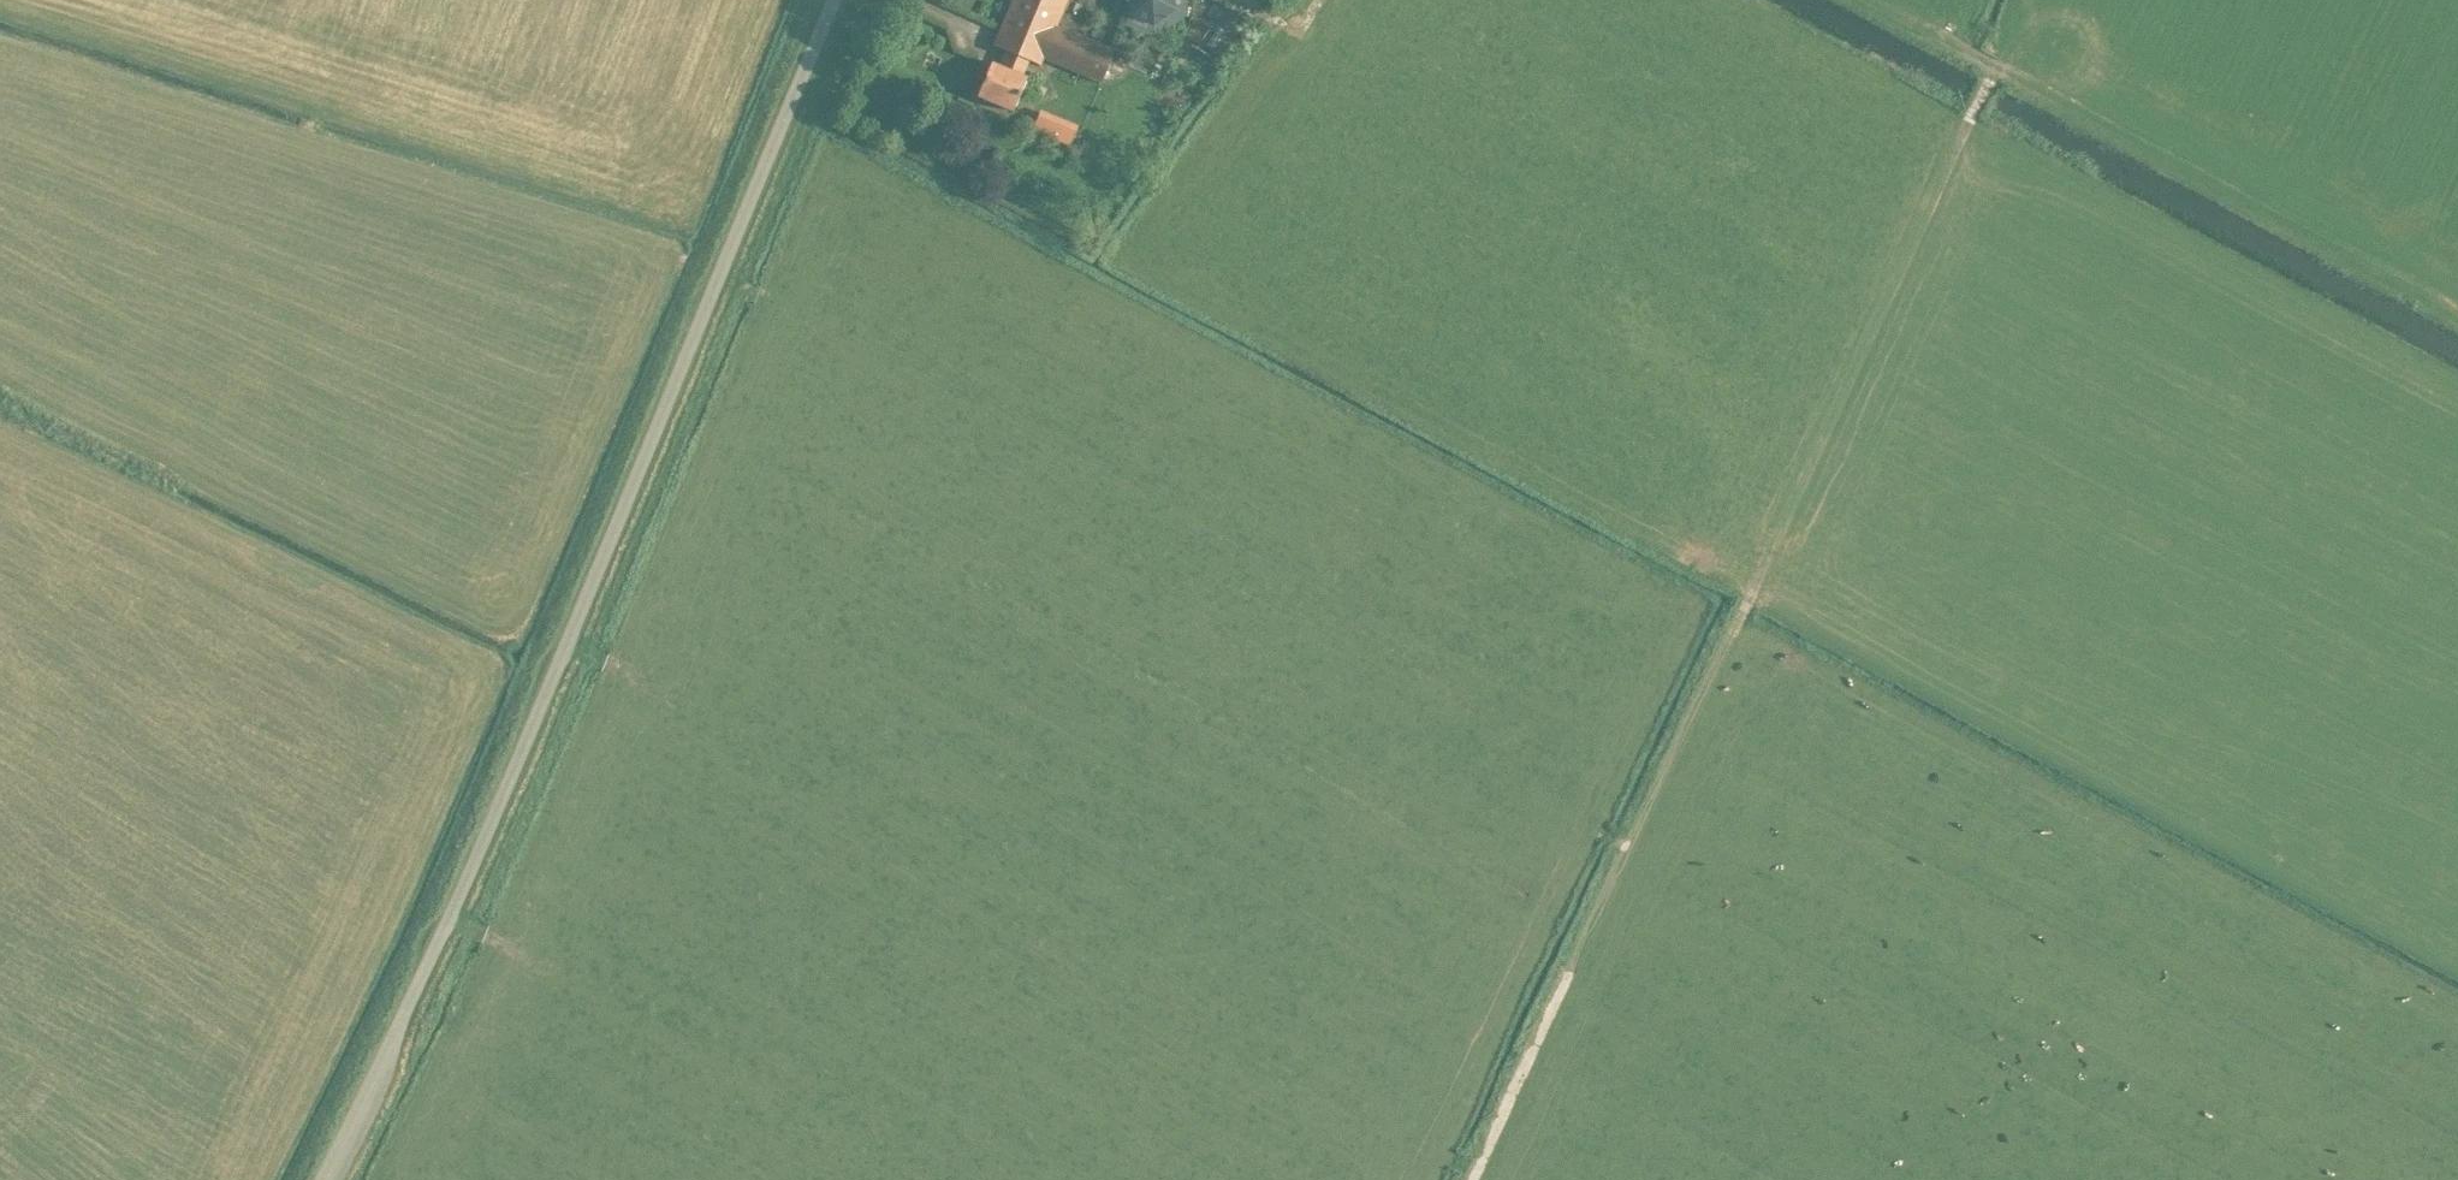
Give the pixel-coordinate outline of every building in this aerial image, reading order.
[(1053,21),(1062,0),(1008,0),(997,25),(1018,34),(1019,32),(1045,42),(1053,21)] [(1151,20),(1172,3),(1171,0),(1125,0),(1126,10),(1123,19),(1147,29),(1151,20)] [(1018,34),(997,25),(990,42),(1001,46),(995,61),(987,58),(973,91),(1010,107),(1024,73),(1020,71),(1026,56),(1036,61),(1039,54),(1098,78),(1111,45),(1053,21),(1045,42),(1019,32),(1018,34)]
